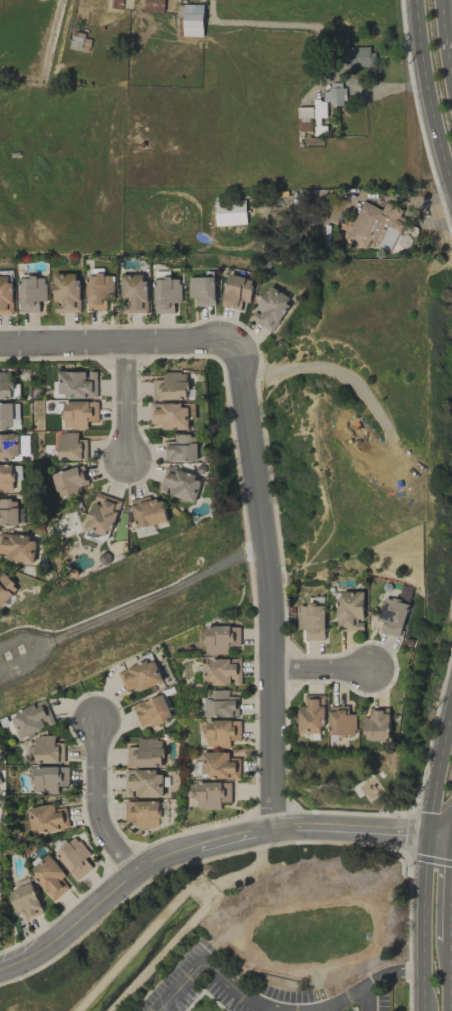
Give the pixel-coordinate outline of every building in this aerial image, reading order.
[(203,4),(184,4),(183,36),(202,36),(203,4)] [(373,46),(342,47),(342,67),(373,66),(373,46)] [(344,103),(343,85),(331,85),(331,90),(323,90),(324,104),(344,103)] [(215,226),(246,224),(245,198),(214,199),(215,226)] [(390,250),(404,219),(399,217),(402,209),(385,202),(382,209),(362,201),(344,241),(365,249),(368,241),(390,250)] [(103,268),(87,269),(88,311),(107,310),(106,299),(114,298),(113,275),(103,276),(103,268)] [(11,270),(0,271),(0,315),(12,315),(11,270)] [(79,273),(53,274),(54,303),(54,313),(80,312),(79,273)] [(121,275),(122,313),(147,313),(146,274),(121,275)] [(249,302),(253,278),(227,274),(222,306),(240,309),(242,301),(249,302)] [(46,301),(45,276),(19,277),(19,313),(39,312),(39,301),(46,301)] [(154,278),(155,313),(174,313),(174,302),(181,302),(181,277),(154,278)] [(189,298),(196,297),(196,306),(215,306),(215,277),(188,277),(189,298)] [(270,332),(292,300),(271,286),(249,318),(270,332)] [(96,371),(56,372),(56,398),(96,398),(96,371)] [(13,399),(13,372),(0,372),(0,399),(13,399)] [(153,380),(153,400),(188,399),(188,372),(166,372),(166,379),(153,380)] [(87,429),(87,421),(98,422),(98,402),(64,401),(63,428),(87,429)] [(0,403),(0,429),(13,429),(12,402),(0,403)] [(195,403),(151,403),(150,423),(162,424),(161,429),(189,430),(189,419),(195,419),(195,403)] [(57,432),(58,460),(86,460),(86,440),(77,440),(77,432),(57,432)] [(19,434),(0,434),(0,460),(19,460),(19,434)] [(174,441),(166,441),(166,461),(198,461),(198,434),(174,435),(174,441)] [(15,490),(14,464),(0,464),(0,491),(15,490)] [(88,484),(83,465),(52,474),(58,498),(79,493),(78,487),(88,484)] [(166,467),(158,491),(167,494),(195,503),(203,478),(166,467)] [(121,501),(96,492),(83,528),(107,537),(121,501)] [(130,499),(135,527),(167,522),(163,499),(151,501),(150,496),(130,499)] [(0,499),(0,525),(19,525),(18,499),(0,499)] [(155,533),(154,525),(135,529),(137,537),(155,533)] [(0,533),(0,553),(8,554),(7,560),(34,563),(37,538),(0,533)] [(2,607),(19,588),(3,573),(0,576),(0,605),(2,607)] [(363,591),(337,592),(338,630),(363,629),(362,620),(363,620),(363,591)] [(408,603),(383,596),(377,619),(383,621),(380,632),(400,637),(408,603)] [(297,630),(304,630),(304,640),(325,640),(324,605),(297,605),(297,630)] [(205,627),(206,654),(227,653),(226,646),(240,645),(239,625),(205,627)] [(126,691),(136,686),(139,692),(163,681),(153,657),(118,672),(126,691)] [(202,660),(203,685),(241,684),(240,659),(202,660)] [(228,696),(228,689),(206,690),(207,717),(238,716),(238,696),(228,696)] [(298,706),(298,734),(324,733),(323,695),(304,695),(304,706),(298,706)] [(140,728),(171,719),(165,696),(133,705),(140,728)] [(54,723),(44,699),(8,714),(19,738),(54,723)] [(328,706),(329,735),(356,734),(355,714),(349,714),(349,706),(328,706)] [(363,718),(364,741),(390,740),(389,708),(369,708),(369,718),(363,718)] [(240,720),(205,720),(205,747),(230,747),(230,740),(240,740),(240,720)] [(55,735),(34,735),(35,745),(27,746),(28,764),(64,763),(63,743),(55,743),(55,735)] [(163,767),(162,739),(138,739),(138,747),(126,747),(126,767),(163,767)] [(240,758),(228,758),(229,752),(202,752),(201,777),(239,778),(240,758)] [(68,766),(31,767),(31,794),(58,793),(57,787),(68,786),(68,766)] [(163,797),(163,770),(124,771),(125,797),(134,797),(163,797)] [(220,809),(220,802),(231,802),(230,782),(196,783),(196,809),(220,809)] [(125,801),(125,821),(135,821),(135,828),(159,828),(159,801),(125,801)] [(66,807),(54,808),(54,804),(27,808),(31,834),(69,828),(66,807)] [(92,866),(85,859),(91,854),(74,835),(53,853),(77,880),(92,866)] [(69,887),(60,878),(65,873),(48,854),(29,871),(55,900),(69,887)] [(15,913),(21,911),(25,919),(43,913),(31,882),(7,891),(15,913)]
